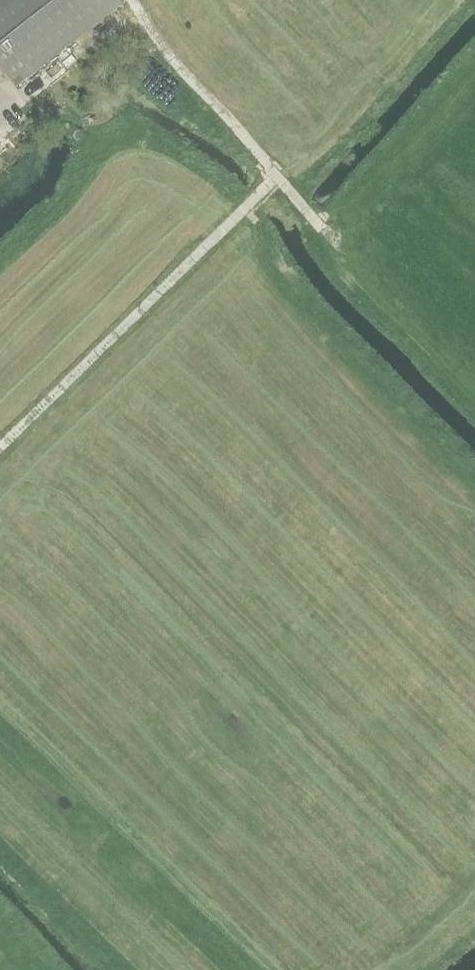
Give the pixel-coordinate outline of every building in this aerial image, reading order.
[(122,5),(118,0),(0,0),(0,67),(16,88),(122,5)]
